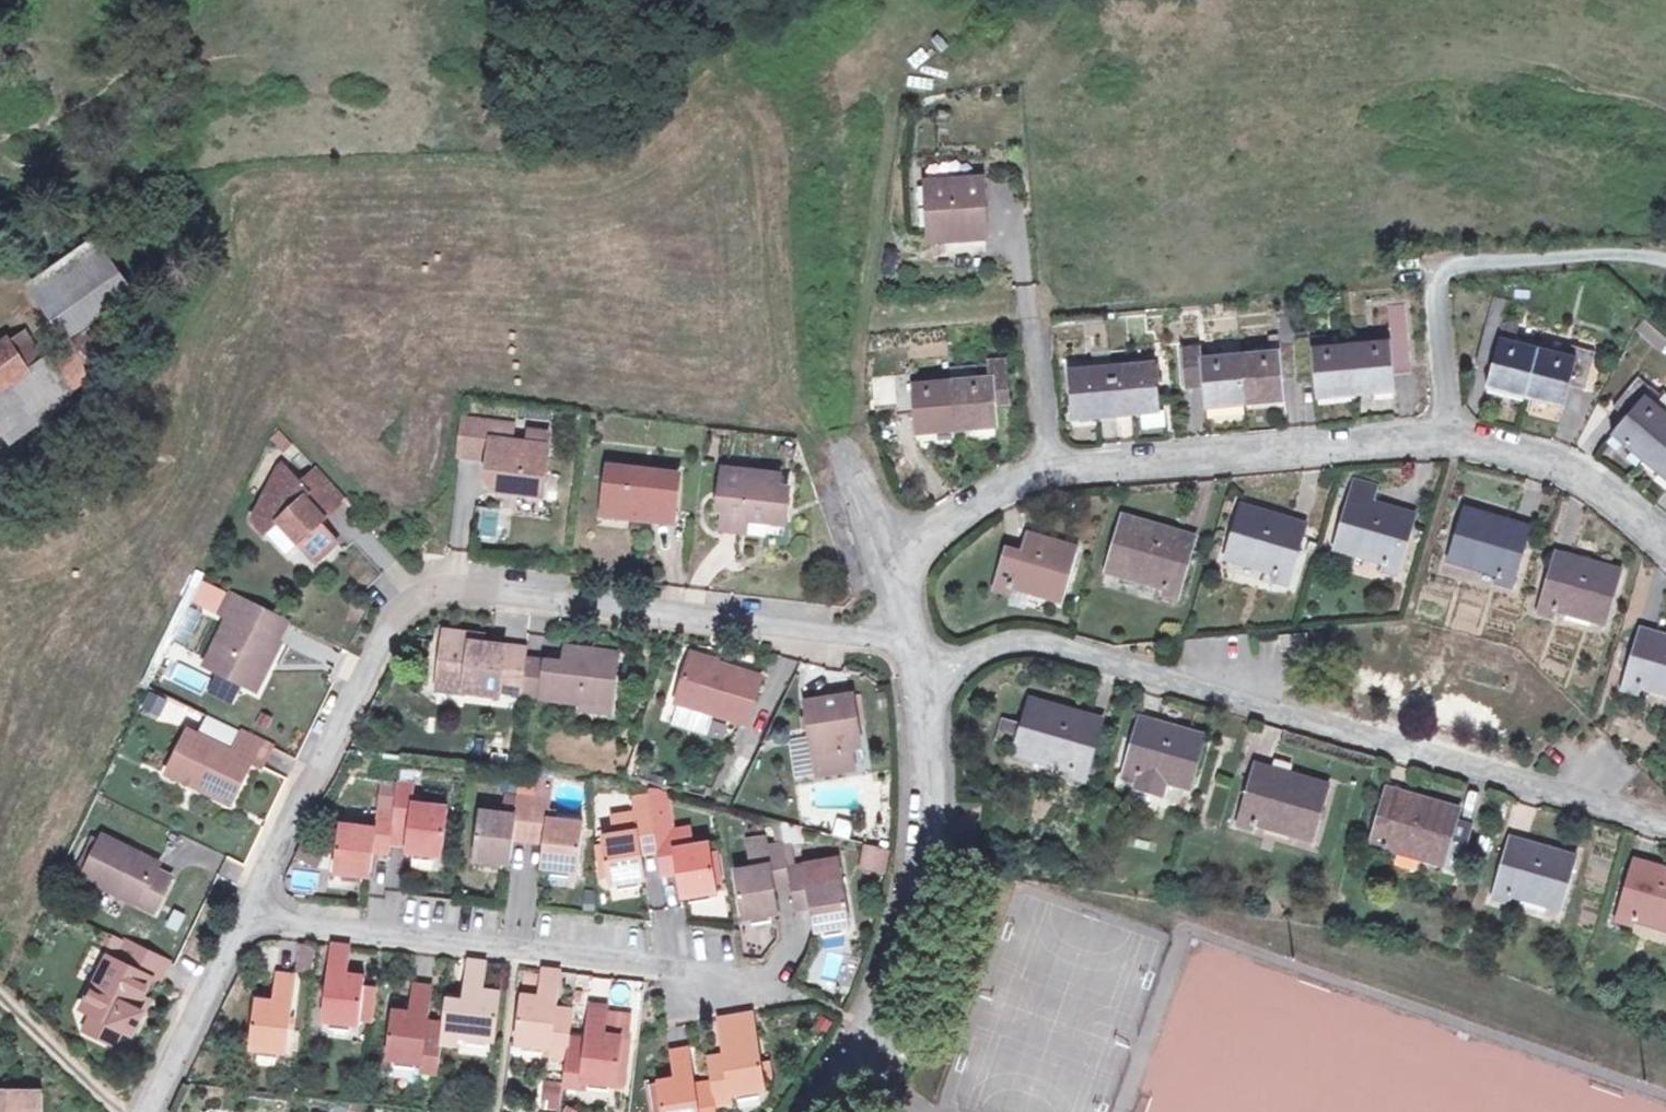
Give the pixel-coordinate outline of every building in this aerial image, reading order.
[(983,182),(930,186),(936,245),(988,239),(983,182)] [(113,256),(46,303),(71,338),(138,293),(113,256)] [(1387,304),(1388,321),(1408,320),(1407,303),(1387,304)] [(1506,402),(1519,354),(1482,344),(1491,306),(1476,303),(1461,369),(1476,374),(1471,393),(1506,402)] [(1372,346),(1330,350),(1335,404),(1378,399),(1375,378),(1394,376),(1386,309),(1369,310),(1372,346)] [(117,313),(104,322),(119,343),(132,335),(117,313)] [(1665,345),(1665,341),(1641,319),(1635,328),(1659,352),(1665,345)] [(119,343),(104,322),(75,342),(90,364),(119,343)] [(1251,359),(1223,361),(1227,417),(1268,413),(1266,391),(1281,389),(1277,349),(1276,322),(1259,323),(1261,341),(1263,358),(1251,359)] [(0,393),(0,427),(8,438),(78,390),(54,356),(31,329),(3,349),(23,377),(0,393)] [(1250,342),(1251,359),(1263,358),(1261,341),(1250,342)] [(54,356),(78,390),(98,376),(90,364),(75,342),(54,356)] [(976,391),(950,394),(955,443),(996,439),(995,416),(1012,415),(1005,343),(987,345),(989,370),(992,390),(976,391)] [(1293,344),(1293,347),(1294,354),(1313,352),(1311,343),(1293,344)] [(1300,409),(1335,404),(1330,350),(1313,352),(1294,354),(1293,347),(1277,349),(1281,389),(1296,388),(1300,409)] [(3,349),(0,351),(0,393),(23,377),(3,349)] [(1559,364),(1519,354),(1506,402),(1546,413),(1551,394),(1568,399),(1579,358),(1562,353),(1559,364)] [(1194,421),(1227,417),(1223,361),(1189,364),(1189,358),(1172,360),(1175,400),(1191,399),(1194,421)] [(1088,360),(1089,375),(1108,373),(1107,359),(1088,360)] [(989,370),(974,371),(976,391),(992,390),(989,370)] [(1147,370),(1108,373),(1111,422),(1138,419),(1152,417),(1147,370)] [(974,371),(948,374),(950,394),(976,391),(974,371)] [(1077,426),(1111,422),(1108,373),(1089,375),(1075,376),(1077,426)] [(955,443),(950,394),(914,397),(913,388),(871,390),(874,424),(897,422),(897,428),(920,426),(921,446),(955,443)] [(1606,445),(1634,469),(1665,432),(1636,407),(1643,399),(1629,388),(1609,413),(1623,424),(1618,429),(1606,445)] [(1665,432),(1665,431),(1665,411),(1654,401),(1651,405),(1643,399),(1636,407),(1665,432)] [(1618,429),(1623,424),(1609,413),(1604,419),(1618,429)] [(1157,417),(1152,417),(1138,419),(1140,436),(1158,434),(1157,417)] [(1665,432),(1634,469),(1663,494),(1665,491),(1665,432)] [(520,440),(471,433),(467,464),(495,468),(494,475),(493,488),(506,504),(549,509),(556,461),(534,459),(517,457),(520,440)] [(558,449),(536,446),(534,459),(556,461),(558,449)] [(466,471),(494,475),(495,468),(467,464),(466,471)] [(326,536),(353,512),(325,482),(307,497),(291,478),(286,482),(261,531),(275,547),(287,536),(306,557),(321,575),(343,555),(326,536)] [(678,538),(684,492),(617,482),(612,521),(638,525),(637,533),(678,538)] [(783,494),(729,488),(728,503),(735,504),(730,545),(750,548),(752,536),(773,538),(773,531),(790,534),(794,506),(782,504),(783,494)] [(1350,491),(1345,510),(1369,515),(1374,498),(1350,491)] [(1369,515),(1345,510),(1330,561),(1384,574),(1382,582),(1396,585),(1404,545),(1388,541),(1394,521),(1369,515)] [(1510,523),(1465,513),(1453,564),(1495,573),(1493,584),(1510,587),(1523,539),(1507,535),(1510,523)] [(1283,526),(1239,515),(1222,570),(1271,585),(1268,595),(1285,600),(1297,547),(1279,542),(1283,526)] [(611,529),(637,533),(638,525),(612,521),(611,529)] [(1409,525),(1394,521),(1388,541),(1404,545),(1409,525)] [(1526,527),(1510,523),(1507,535),(1523,539),(1526,527)] [(1301,532),(1283,526),(1279,542),(1297,547),(1301,532)] [(1179,540),(1134,527),(1118,578),(1164,594),(1163,601),(1175,604),(1190,556),(1175,551),(1179,540)] [(789,541),(790,534),(773,531),(773,538),(789,541)] [(293,567),(306,557),(287,536),(275,547),(293,567)] [(1032,553),(1017,549),(1000,593),(1017,600),(1022,588),(1068,603),(1086,555),(1039,539),(1032,553)] [(1194,545),(1179,540),(1175,551),(1190,556),(1194,545)] [(1550,563),(1537,610),(1552,615),(1555,606),(1601,617),(1615,569),(1567,557),(1564,567),(1550,563)] [(233,602),(208,589),(202,601),(227,613),(233,602)] [(284,652),(294,632),(233,602),(227,613),(222,621),(235,628),(212,675),(263,701),(273,682),(269,679),(274,671),(277,672),(287,654),(284,652)] [(1644,627),(1640,643),(1659,647),(1662,632),(1644,627)] [(1628,689),(1646,693),(1649,681),(1665,686),(1665,633),(1662,632),(1659,647),(1640,643),(1628,689)] [(505,704),(525,707),(530,673),(531,665),(491,659),(479,658),(481,650),(451,646),(444,696),(446,696),(471,699),(469,706),(504,711),(505,704)] [(492,651),(481,650),(479,658),(491,659),(492,651)] [(569,679),(530,673),(525,707),(613,719),(620,669),(571,662),(569,679)] [(766,695),(697,672),(683,716),(752,739),(766,695)] [(161,716),(167,697),(148,692),(143,711),(161,716)] [(445,703),(469,706),(471,699),(446,696),(445,703)] [(1074,785),(1087,738),(1070,734),(1075,716),(1027,706),(1021,729),(1015,750),(1013,757),(1060,768),(1057,780),(1074,785)] [(855,713),(809,720),(820,791),(856,787),(853,766),(850,746),(860,745),(859,744),(856,717),(855,713)] [(862,716),(856,717),(859,744),(866,743),(862,716)] [(1091,720),(1075,716),(1070,734),(1087,738),(1091,720)] [(1001,747),(1015,750),(1021,729),(1007,725),(1001,747)] [(1194,791),(1205,745),(1159,736),(1155,746),(1137,741),(1126,786),(1145,792),(1144,796),(1170,801),(1175,786),(1194,791)] [(266,778),(276,757),(248,742),(237,762),(194,741),(176,777),(204,791),(201,797),(236,815),(256,773),(266,778)] [(793,772),(810,773),(811,743),(794,743),(793,772)] [(863,764),(860,745),(850,746),(853,766),(863,764)] [(174,783),(201,797),(204,791),(176,777),(174,783)] [(1306,843),(1317,792),(1277,783),(1274,795),(1257,792),(1247,839),(1263,842),(1265,834),(1306,843)] [(556,792),(540,789),(538,813),(534,844),(548,846),(547,854),(543,879),(580,883),(586,836),(558,833),(559,823),(552,822),(556,792)] [(419,797),(402,795),(399,824),(398,827),(415,829),(414,837),(412,854),(410,862),(446,866),(452,820),(417,815),(419,797)] [(1424,806),(1420,819),(1436,824),(1439,811),(1424,806)] [(509,808),(506,827),(517,828),(520,810),(509,808)] [(634,810),(636,829),(654,826),(651,808),(634,810)] [(516,842),(534,844),(538,813),(520,810),(517,828),(506,827),(484,824),(478,870),(512,874),(515,850),(516,842)] [(1485,875),(1496,837),(1480,832),(1482,823),(1439,811),(1436,824),(1420,819),(1407,862),(1425,867),(1429,856),(1471,867),(1470,870),(1485,875)] [(379,853),(395,855),(395,852),(397,835),(398,827),(399,824),(381,821),(379,839),(345,835),(339,881),(374,885),(378,861),(379,853)] [(643,859),(658,858),(657,849),(654,826),(636,829),(615,833),(617,849),(605,851),(612,898),(648,893),(644,869),(643,859)] [(398,827),(397,835),(414,837),(415,829),(398,827)] [(414,837),(397,835),(395,852),(412,854),(414,837)] [(773,840),(777,863),(786,861),(782,839),(773,840)] [(1539,839),(1534,854),(1552,859),(1555,844),(1539,839)] [(516,842),(515,850),(532,852),(534,844),(516,842)] [(858,868),(885,874),(891,848),(864,842),(858,868)] [(534,844),(532,852),(547,854),(548,846),(534,844)] [(1582,904),(1595,856),(1555,844),(1552,859),(1534,854),(1520,897),(1537,903),(1541,891),(1582,904)] [(164,873),(108,845),(105,851),(92,880),(88,886),(159,921),(176,889),(160,881),(164,873)] [(689,845),(673,847),(676,865),(692,863),(689,845)] [(673,847),(657,849),(658,858),(660,867),(662,881),(677,879),(678,888),(682,911),(718,905),(711,860),(692,863),(676,865),(673,847)] [(84,877),(92,880),(105,851),(98,848),(84,877)] [(379,853),(378,861),(394,863),(395,855),(379,853)] [(774,896),(790,894),(789,886),(788,878),(786,866),(786,861),(777,863),(769,864),(767,856),(747,859),(751,886),(736,888),(743,935),(779,930),(775,905),(774,896)] [(644,869),(660,867),(658,858),(643,859),(644,869)] [(793,864),(786,866),(788,878),(796,876),(793,864)] [(662,881),(664,890),(678,888),(677,879),(662,881)] [(1653,879),(1637,922),(1657,927),(1660,918),(1665,919),(1665,882),(1653,879)] [(806,883),(789,886),(790,894),(792,902),(794,918),(810,915),(811,923),(815,947),(849,942),(842,896),(809,901),(806,883)] [(774,896),(775,905),(792,902),(790,894),(774,896)] [(794,918),(795,926),(811,923),(810,915),(794,918)] [(160,992),(171,968),(132,949),(121,971),(115,968),(102,995),(97,993),(86,1016),(97,1021),(89,1038),(117,1052),(124,1037),(135,1042),(143,1026),(136,1023),(153,990),(160,992)] [(315,958),(306,956),(303,982),(312,983),(315,958)] [(349,987),(352,958),(335,956),(325,1031),(360,1035),(360,1033),(374,1035),(379,997),(366,995),(366,989),(349,987)] [(486,1003),(489,975),(471,973),(466,1007),(465,1014),(449,1012),(446,1036),(445,1043),(444,1053),(461,1055),(462,1047),(496,1052),(501,1005),(486,1003)] [(552,1066),(568,1069),(570,1050),(573,1028),(556,1026),(557,1019),(562,984),(544,982),(541,1011),(523,1008),(517,1054),(552,1059),(552,1066)] [(288,1061),(298,988),(279,985),(275,1013),(259,1011),(252,1058),(288,1061)] [(421,1083),(439,1085),(444,1053),(445,1043),(430,1041),(430,1035),(435,1000),(415,997),(411,1026),(396,1024),(390,1071),(422,1075),(421,1083)] [(466,1007),(450,1005),(449,1012),(465,1014),(466,1007)] [(586,1051),(570,1050),(568,1069),(564,1097),(581,1100),(583,1093),(616,1096),(616,1094),(621,1056),(622,1049),(607,1047),(610,1020),(590,1017),(586,1051)] [(556,1026),(573,1028),(574,1021),(557,1019),(556,1026)] [(753,1028),(716,1034),(721,1067),(723,1075),(708,1076),(711,1094),(712,1101),(713,1111),(730,1111),(729,1108),(763,1103),(762,1098),(760,1078),(753,1028)] [(446,1036),(430,1035),(430,1041),(445,1043),(446,1036)] [(630,1057),(621,1056),(616,1094),(625,1095),(630,1057)] [(712,1101),(695,1104),(694,1096),(689,1064),(671,1066),(674,1093),(658,1095),(660,1111),(713,1111),(712,1101)] [(707,1069),(708,1076),(723,1075),(721,1067),(707,1069)] [(768,1077),(760,1078),(762,1098),(771,1097),(768,1077)] [(545,1079),(541,1108),(559,1110),(563,1082),(545,1079)] [(711,1094),(694,1096),(695,1104),(712,1101),(711,1094)] [(44,1101),(0,1100),(0,1111),(44,1111),(44,1101)]
